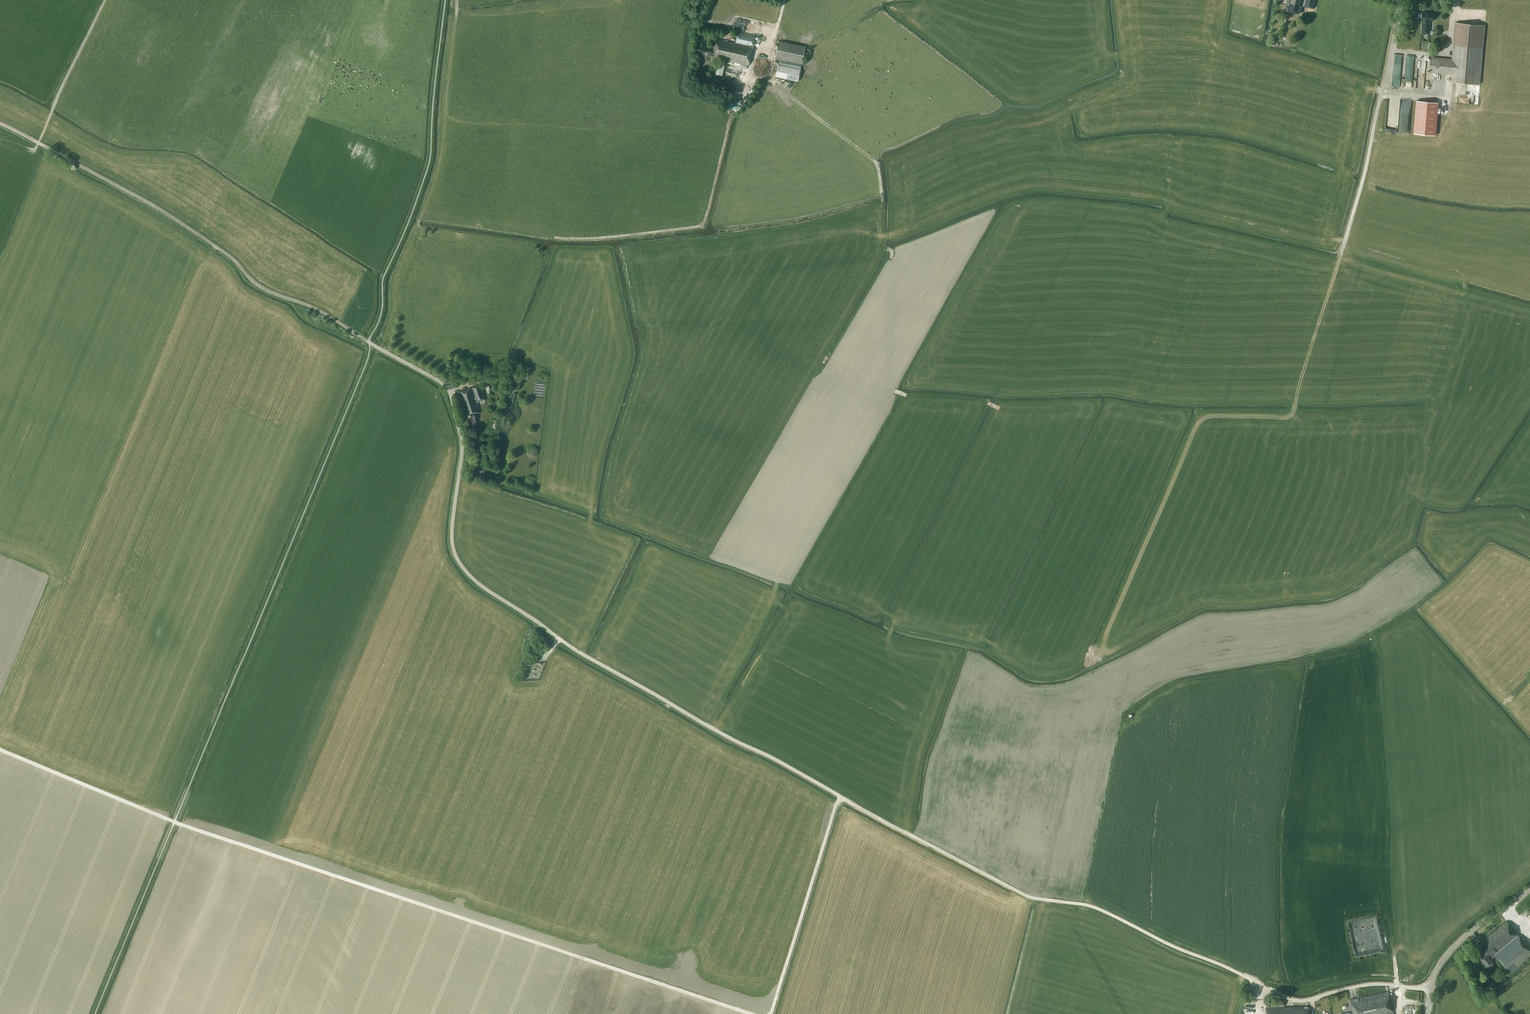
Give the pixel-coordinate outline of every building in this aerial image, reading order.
[(1286,2),(1288,3),(1286,10),(1300,14),(1302,6),(1313,9),(1315,0),(1286,0),(1286,2)] [(1427,12),(1422,12),(1421,20),(1423,20),(1421,34),(1429,35),(1430,21),(1433,21),(1434,13),(1427,12)] [(1483,48),(1485,25),(1455,22),(1453,45),(1454,45),(1453,59),(1431,57),(1429,72),(1452,74),(1451,81),(1450,81),(1480,84),(1479,84),(1482,48),(1483,48)] [(749,66),(755,36),(739,32),(736,43),(716,38),(714,48),(699,45),(697,52),(712,56),(711,59),(715,60),(715,58),(749,66)] [(801,64),(805,46),(778,41),(775,58),(779,59),(801,64)] [(798,81),(801,64),(779,59),(775,76),(798,81)] [(716,74),(722,75),(723,69),(726,69),(727,64),(718,63),(716,74)] [(1416,100),(1414,133),(1436,135),(1438,102),(1416,100)] [(1400,116),(1387,115),(1386,130),(1399,131),(1400,116)] [(546,397),(546,382),(535,381),(535,397),(546,397)] [(477,402),(485,399),(481,384),(458,392),(466,415),(468,415),(471,425),(477,423),(474,414),(480,412),(477,402)] [(508,391),(506,397),(513,399),(514,397),(515,393),(514,392),(515,390),(512,389),(511,391),(508,391)] [(532,680),(540,679),(542,675),(542,673),(545,667),(545,666),(538,662),(531,663),(530,666),(530,667),(529,667),(527,670),(531,671),(526,672),(532,675),(533,677),(532,680)] [(1509,969),(1512,972),(1529,957),(1529,952),(1529,951),(1529,948),(1527,945),(1529,944),(1526,940),(1524,941),(1506,921),(1476,946),(1483,955),(1480,957),(1488,967),(1494,962),(1491,959),(1495,956),(1507,970),(1509,969)] [(1390,991),(1350,999),(1353,1012),(1342,1013),(1394,1013),(1390,991)]
